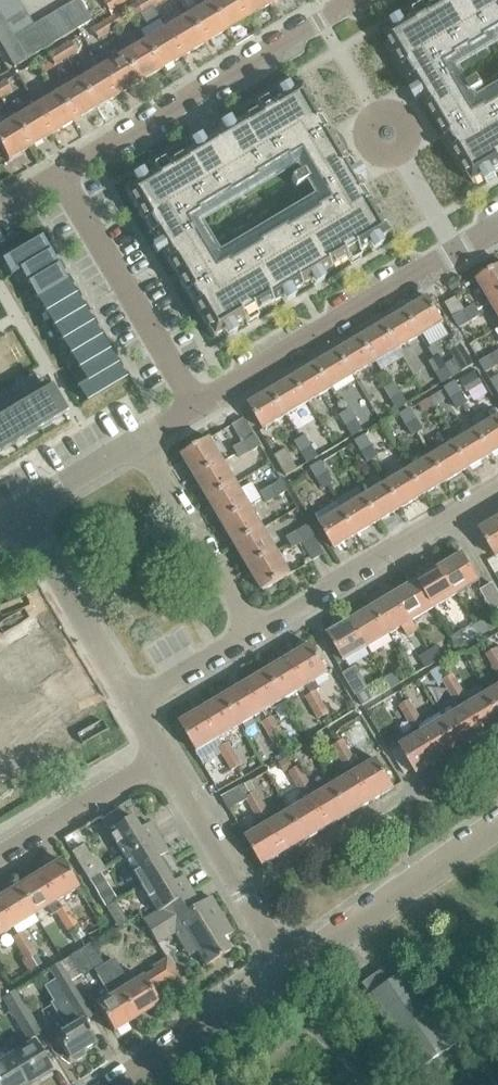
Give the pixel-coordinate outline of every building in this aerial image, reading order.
[(19,2),(18,0),(0,0),(0,13),(19,2)] [(80,27),(91,21),(79,0),(75,0),(67,5),(80,27)] [(119,4),(117,0),(105,0),(103,1),(108,11),(119,4)] [(152,6),(149,0),(141,0),(135,4),(141,13),(152,6)] [(248,18),(237,0),(208,0),(209,2),(226,31),(248,18)] [(270,5),(267,0),(237,0),(248,18),(270,5)] [(404,68),(405,68),(412,78),(411,79),(435,121),(446,139),(447,138),(454,149),(453,150),(473,184),(484,177),(481,172),(490,167),(493,172),(494,171),(497,169),(497,103),(488,109),(487,107),(474,114),(446,66),(458,59),(457,56),(470,48),(472,50),(487,41),(486,39),(497,32),(497,0),(442,0),(426,9),(429,14),(419,20),(416,15),(404,22),(407,27),(398,32),(396,27),(384,34),(404,68)] [(26,14),(19,2),(0,13),(0,29),(26,14)] [(226,31),(209,2),(187,15),(204,44),(212,40),(226,31)] [(141,13),(135,4),(125,10),(131,19),(141,13)] [(67,5),(55,12),(69,34),(78,29),(80,27),(67,5)] [(69,34),(55,12),(44,19),(57,41),(69,34)] [(26,14),(0,29),(0,44),(1,45),(33,25),(26,14)] [(204,44),(187,15),(165,28),(182,57),(204,44)] [(108,32),(120,25),(114,16),(103,23),(108,32)] [(44,19),(33,25),(1,45),(14,68),(25,61),(57,41),(44,19)] [(98,39),(108,32),(103,23),(92,29),(98,39)] [(182,57),(165,28),(143,41),(161,70),(182,57)] [(143,41),(130,49),(126,41),(116,46),(121,54),(122,54),(139,83),(161,70),(143,41)] [(65,58),(76,51),(71,42),(59,49),(65,58)] [(54,64),(65,58),(59,49),(49,55),(54,64)] [(122,54),(121,54),(109,62),(104,53),(95,59),(100,67),(117,96),(139,83),(122,54)] [(100,67),(78,80),(95,109),(117,96),(100,67)] [(56,93),(73,122),(95,109),(78,80),(56,93)] [(11,90),(5,81),(0,84),(0,97),(11,90)] [(363,188),(328,128),(327,129),(320,118),(321,118),(304,88),(301,84),(289,91),(292,95),(284,100),(281,96),(269,103),(272,107),(261,113),(259,109),(258,109),(166,164),(169,169),(158,175),(156,170),(144,177),(147,182),(138,187),(135,182),(124,189),(144,223),(145,222),(151,233),(150,234),(186,294),(187,293),(193,304),(192,304),(212,338),(224,332),(221,327),(230,322),(233,326),(244,319),(242,315),(252,309),(255,313),(282,297),(279,292),(288,287),(291,292),(311,280),(308,275),(317,270),(320,275),(347,258),(344,254),(355,248),(358,252),(369,245),(367,241),(375,235),(378,240),(390,233),(370,199),(369,200),(362,189),(363,188)] [(56,93),(34,106),(51,135),(73,122),(56,93)] [(29,148),(51,135),(34,106),(12,119),(29,148)] [(3,154),(8,161),(29,148),(12,119),(0,127),(0,148),(3,154)] [(3,261),(11,275),(48,253),(40,239),(26,247),(17,252),(3,261)] [(24,244),(15,249),(17,252),(26,247),(24,244)] [(48,253),(11,275),(12,276),(22,270),(29,283),(57,267),(48,253)] [(57,267),(29,283),(38,297),(65,281),(57,267)] [(497,297),(497,267),(478,279),(491,302),(497,297)] [(65,281),(38,297),(46,311),(73,295),(65,281)] [(73,295),(46,311),(55,325),(82,309),(73,295)] [(456,297),(445,303),(454,318),(464,312),(465,311),(456,297)] [(429,298),(406,311),(421,335),(443,322),(429,298)] [(464,312),(470,322),(480,316),(474,306),(465,311),(464,312)] [(82,309),(55,325),(63,339),(90,323),(82,309)] [(406,311),(384,325),(398,349),(421,335),(406,311)] [(460,328),(470,322),(464,312),(454,318),(460,328)] [(90,323),(63,339),(71,353),(99,337),(90,323)] [(384,325),(361,338),(376,362),(398,349),(384,325)] [(99,337),(71,353),(80,367),(107,351),(99,337)] [(361,338),(339,351),(353,376),(376,362),(361,338)] [(462,371),(470,367),(473,364),(461,344),(450,351),(454,359),(456,361),(462,371)] [(107,351),(80,367),(87,381),(77,387),(78,387),(115,365),(107,351)] [(316,365),(331,389),(353,376),(339,351),(316,365)] [(436,373),(446,367),(444,365),(440,357),(430,363),(436,373)] [(486,372),(496,366),(490,357),(480,363),(486,372)] [(454,359),(444,365),(446,367),(452,377),(462,371),(456,361),(454,359)] [(115,365),(78,387),(87,402),(124,379),(115,365)] [(316,365),(294,378),(308,402),(331,389),(316,365)] [(442,383),(452,377),(446,367),(436,373),(442,383)] [(294,378),(271,392),(286,416),(308,402),(294,378)] [(451,399),(461,393),(455,383),(445,389),(451,399)] [(391,400),(401,394),(395,384),(385,390),(391,400)] [(0,417),(0,453),(66,414),(50,387),(0,417)] [(263,429),(286,416),(271,392),(249,405),(263,429)] [(457,409),(467,403),(461,393),(451,399),(457,409)] [(397,410),(407,404),(401,394),(391,400),(397,410)] [(392,415),(384,403),(374,409),(381,421),(392,415)] [(489,423),(477,430),(492,454),(497,451),(497,414),(495,409),(484,416),(489,423)] [(347,426),(356,420),(350,410),(341,416),(347,426)] [(407,425),(416,420),(410,410),(401,415),(407,425)] [(243,443),(245,442),(255,436),(244,418),(232,425),(243,443)] [(353,436),(362,431),(356,420),(347,426),(353,436)] [(413,436),(422,430),(416,420),(407,425),(413,436)] [(469,468),(492,454),(477,430),(455,443),(469,468)] [(250,452),(260,446),(255,436),(245,442),(250,452)] [(362,452),(372,446),(366,436),(356,442),(362,452)] [(302,453),(311,447),(305,437),(296,443),(302,453)] [(196,478),(223,461),(210,438),(182,455),(196,478)] [(240,458),(250,452),(245,442),(243,443),(234,448),(240,458)] [(469,468),(455,443),(432,457),(447,481),(469,468)] [(368,462),(378,456),(372,446),(362,452),(368,462)] [(311,447),(302,453),(308,463),(318,457),(311,447)] [(292,460),(286,449),(274,456),(286,476),(298,469),(292,460)] [(424,495),(447,481),(432,457),(410,470),(424,495)] [(209,500),(237,484),(223,461),(196,478),(209,500)] [(317,479),(327,473),(321,463),(311,469),(317,479)] [(424,495),(410,470),(387,484),(401,508),(424,495)] [(323,489),(333,483),(327,473),(317,479),(323,489)] [(277,497),(287,491),(281,481),(271,487),(277,497)] [(237,484),(209,500),(223,523),(250,507),(237,484)] [(401,508),(387,484),(365,497),(379,521),(401,508)] [(267,503),(277,497),(271,487),(261,493),(267,503)] [(379,521),(365,497),(342,511),(356,535),(379,521)] [(250,507),(223,523),(236,545),(264,529),(250,507)] [(356,535),(342,511),(319,524),(334,548),(356,535)] [(497,556),(497,519),(479,530),(496,557),(497,556)] [(293,548),(302,543),(314,536),(308,526),(288,538),(293,548)] [(250,568),(277,552),(264,529),(236,545),(250,568)] [(313,561),(324,554),(314,536),(302,543),(313,561)] [(263,590),(290,574),(277,552),(250,568),(263,590)] [(463,554),(441,568),(457,594),(479,581),(463,554)] [(418,581),(434,608),(457,594),(441,568),(418,581)] [(418,581),(396,595),(412,621),(434,608),(418,581)] [(497,609),(497,593),(493,585),(482,591),(494,611),(497,609)] [(396,595),(373,608),(389,635),(402,627),(407,636),(417,630),(412,621),(396,595)] [(351,621),(367,648),(389,635),(373,608),(351,621)] [(481,635),(490,630),(484,620),(475,626),(481,635)] [(367,648),(351,621),(328,635),(344,661),(367,648)] [(69,668),(44,622),(0,646),(0,705),(69,668)] [(471,641),(481,635),(475,626),(465,632),(471,641)] [(315,681),(328,673),(311,645),(289,658),(306,686),(310,694),(306,697),(312,708),(322,702),(315,691),(320,689),(315,681)] [(436,662),(438,660),(445,656),(440,647),(430,652),(436,662)] [(497,662),(497,652),(496,648),(487,654),(493,665),(497,662)] [(426,667),(436,662),(430,652),(421,658),(426,667)] [(289,658),(268,671),(284,699),(306,686),(289,658)] [(356,694),(367,688),(355,667),(344,674),(356,694)] [(438,683),(447,677),(441,667),(432,672),(438,683)] [(262,712),(284,699),(268,671),(246,684),(262,712)] [(391,689),(400,683),(395,673),(385,679),(391,689)] [(450,691),(459,685),(452,674),(443,680),(450,691)] [(381,694),(391,689),(385,679),(376,685),(381,694)] [(241,725),(262,712),(246,684),(224,697),(241,725)] [(456,702),(466,696),(459,685),(450,691),(456,702)] [(488,693),(497,710),(497,687),(488,693)] [(488,693),(466,706),(483,735),(497,726),(497,710),(488,693)] [(224,697),(202,710),(219,738),(241,725),(224,697)] [(406,717),(416,711),(409,700),(400,706),(406,717)] [(319,719),(328,713),(322,702),(312,708),(319,719)] [(483,735),(466,706),(444,719),(461,748),(483,735)] [(197,751),(219,738),(202,710),(180,723),(197,751)] [(422,732),(439,761),(461,748),(444,719),(430,728),(425,721),(422,722),(416,711),(406,717),(413,728),(418,725),(422,732)] [(269,733),(278,728),(272,717),(262,722),(269,733)] [(275,745),(285,739),(278,728),(269,733),(275,745)] [(400,746),(416,774),(439,761),(422,732),(400,746)] [(350,765),(355,773),(372,801),(394,788),(377,759),(365,767),(361,759),(355,762),(342,740),(333,746),(346,768),(350,765)] [(225,759),(235,754),(228,743),(219,748),(225,759)] [(241,765),(235,754),(225,759),(232,770),(241,765)] [(292,768),(286,758),(279,762),(285,772),(292,768)] [(302,794),(307,791),(311,799),(328,827),(350,814),(333,786),(333,785),(328,777),(311,787),(299,766),(289,772),(302,794)] [(355,773),(333,785),(333,786),(350,814),(372,801),(355,773)] [(268,824),(263,817),(268,814),(255,791),(249,794),(243,784),(221,798),(228,810),(246,799),(258,820),(253,823),(258,830),(246,837),(263,866),(285,853),(268,824)] [(306,840),(328,827),(311,799),(290,811),(306,840)] [(117,811),(100,821),(124,859),(158,838),(149,823),(139,830),(131,817),(123,822),(117,811)] [(290,811),(268,824),(285,853),(306,840),(290,811)] [(124,859),(140,886),(164,871),(168,869),(161,857),(167,853),(158,838),(124,859)] [(72,853),(89,881),(105,870),(97,857),(92,860),(83,846),(72,853)] [(39,873),(56,901),(78,888),(61,860),(39,873)] [(168,869),(164,871),(140,886),(156,912),(190,890),(182,877),(175,881),(168,869)] [(39,873),(17,887),(34,915),(47,907),(52,915),(56,912),(55,912),(60,909),(56,902),(56,901),(39,873)] [(12,928),(34,915),(17,887),(0,897),(0,908),(12,928)] [(199,904),(190,890),(156,912),(141,922),(156,945),(182,929),(206,966),(229,952),(222,939),(232,933),(210,897),(199,904)] [(105,908),(117,928),(127,922),(115,902),(105,908)] [(62,923),(72,917),(65,906),(60,909),(55,912),(56,912),(62,923)] [(0,908),(0,935),(12,928),(0,908)] [(73,931),(78,928),(72,917),(62,923),(69,934),(73,931)] [(84,937),(78,928),(73,931),(79,940),(84,937)] [(19,949),(28,943),(22,932),(12,938),(19,949)] [(30,957),(35,954),(28,943),(19,949),(25,960),(30,957)] [(113,1032),(136,1018),(119,991),(103,965),(90,944),(60,962),(72,981),(93,969),(110,997),(96,1005),(113,1032)] [(25,960),(21,963),(27,972),(36,967),(30,957),(25,960)] [(420,1068),(457,1043),(399,958),(362,983),(420,1068)] [(103,965),(119,991),(136,1018),(159,1004),(142,977),(129,985),(120,969),(119,970),(113,959),(103,965)] [(163,986),(177,977),(166,959),(152,968),(163,986)] [(83,1056),(83,1051),(95,1043),(83,1022),(91,1017),(70,982),(72,981),(60,962),(50,969),(57,980),(46,987),(55,1002),(52,1004),(67,1029),(55,1037),(68,1059),(70,1058),(75,1061),(83,1056)] [(28,1040),(40,1032),(14,990),(2,998),(28,1040)] [(5,1048),(26,1083),(48,1070),(49,1071),(50,1071),(32,1042),(31,1043),(32,1044),(23,1050),(17,1040),(5,1048)] [(26,1083),(5,1048),(0,1051),(0,1084),(22,1084),(26,1083)]
